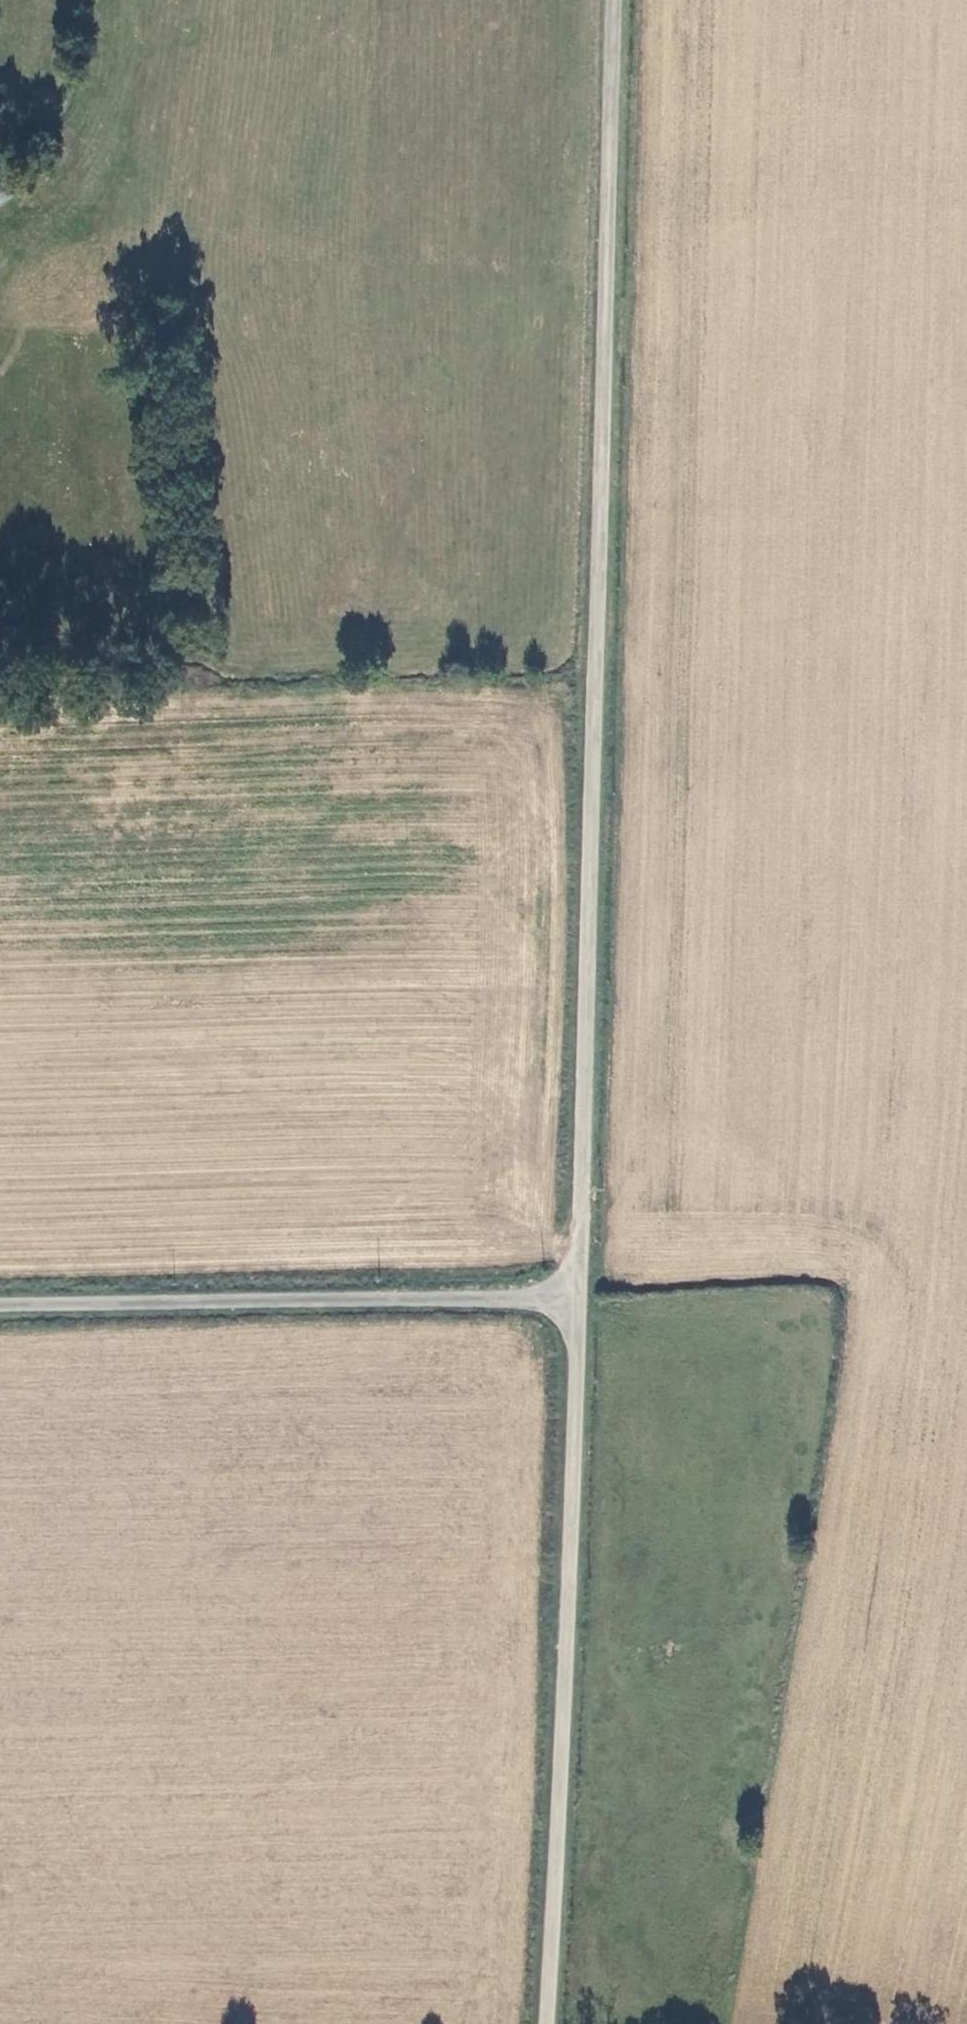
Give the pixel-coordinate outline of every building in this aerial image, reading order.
[(10,196),(3,178),(0,179),(0,200),(10,196)]
